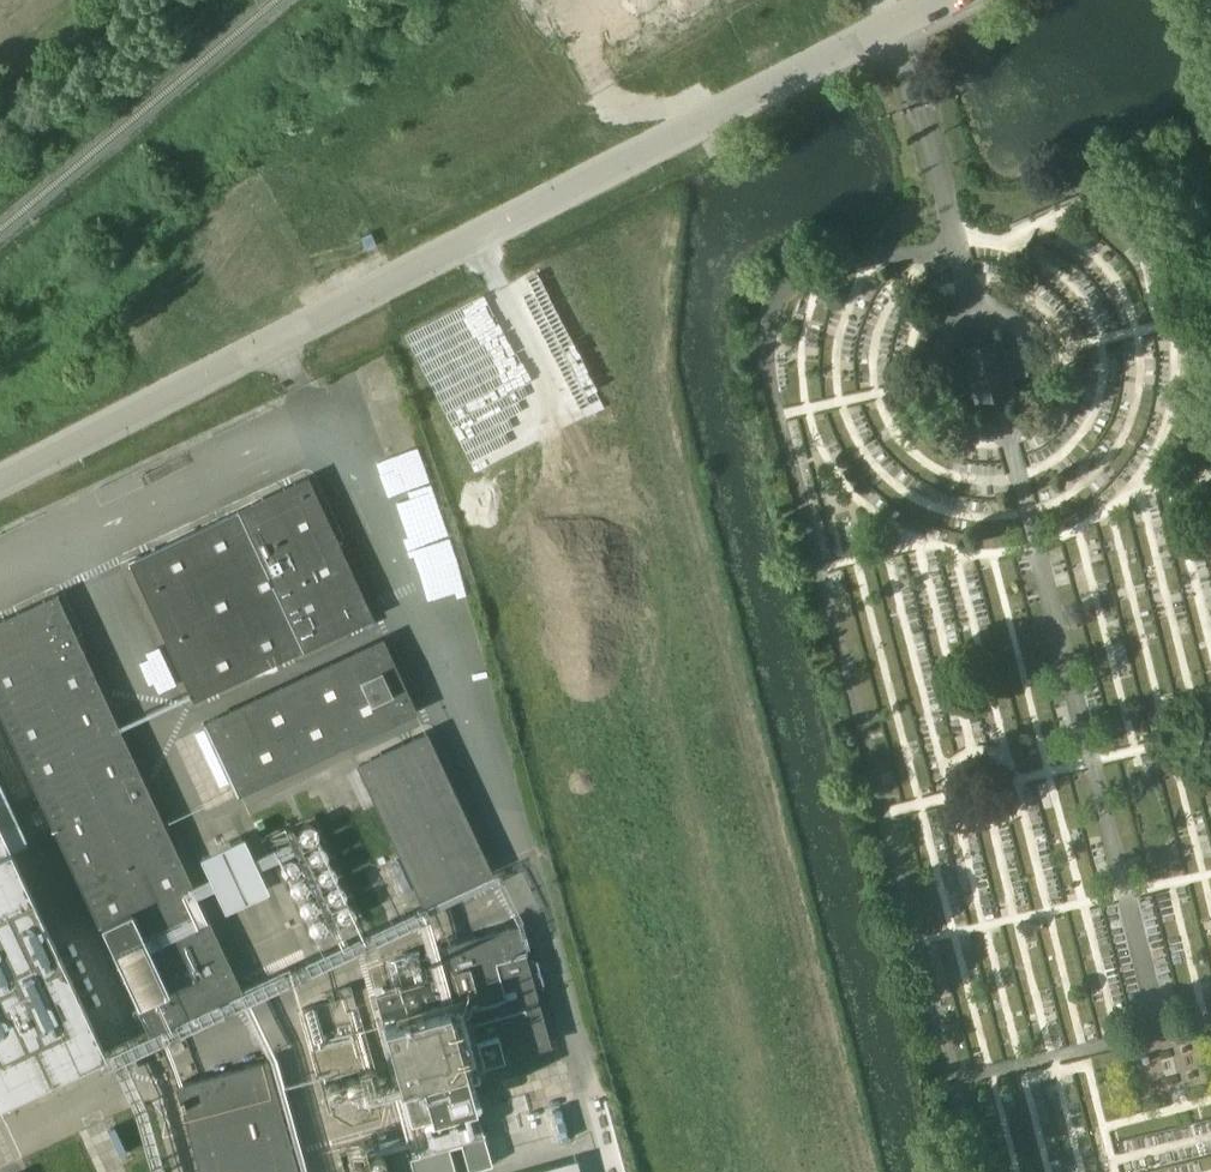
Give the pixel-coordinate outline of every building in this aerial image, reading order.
[(987,413),(1014,406),(1011,391),(1017,389),(1013,378),(1030,374),(1021,345),(1005,349),(1002,339),(994,341),(992,334),(971,340),(973,347),(965,349),(968,360),(950,364),(958,393),(976,389),(979,400),(983,399),(987,413)] [(308,478),(240,509),(240,508),(129,560),(193,699),(305,648),(372,617),(308,478)] [(118,592),(133,585),(122,562),(106,569),(118,592)] [(148,1031),(239,989),(56,595),(0,621),(0,711),(148,1031)] [(416,710),(383,639),(204,722),(209,732),(180,746),(208,806),(416,710)] [(363,806),(374,801),(421,903),(490,871),(426,732),(357,764),(358,766),(347,771),(363,806)] [(104,1052),(0,829),(0,1100),(104,1052)] [(549,1042),(517,925),(427,950),(434,974),(452,969),(478,1062),(549,1042)] [(492,1163),(465,1066),(448,1004),(439,975),(375,993),(383,1022),(400,1084),(418,1154),(409,1156),(414,1171),(456,1171),(449,1146),(461,1143),(468,1170),(492,1163)] [(299,1009),(318,1080),(374,1065),(353,994),(299,1009)] [(268,1059),(175,1084),(199,1171),(299,1171),(268,1059)] [(399,1141),(351,1152),(356,1171),(406,1171),(399,1141)] [(577,1158),(528,1171),(580,1171),(577,1158)]
